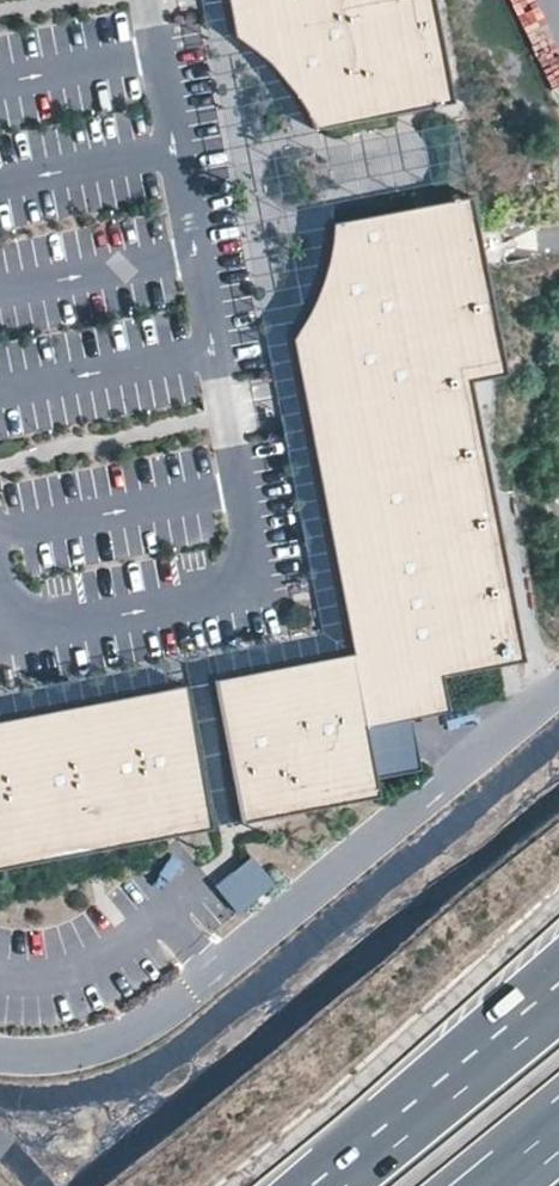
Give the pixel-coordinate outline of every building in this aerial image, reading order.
[(234,37),(261,60),(277,77),(288,90),(300,108),(313,129),(452,102),(433,0),(226,0),(234,37)] [(523,671),(470,390),(502,385),(471,209),(331,233),(331,249),(329,270),(326,285),(322,297),(315,313),(304,330),(290,348),(350,664),(216,691),(243,832),(378,805),(365,738),(447,721),(441,687),(523,671)] [(184,685),(0,720),(0,868),(211,828),(184,685)] [(217,881),(240,909),(275,880),(252,851),(217,881)]
